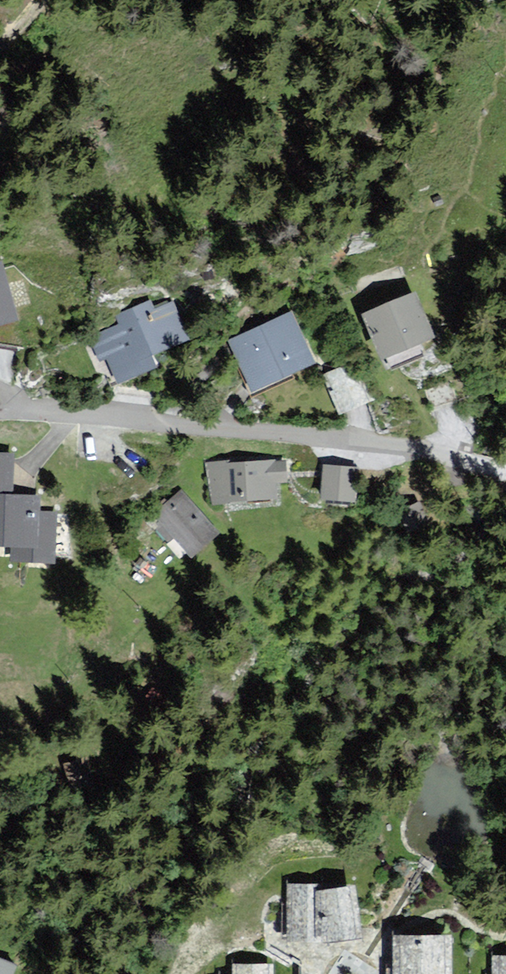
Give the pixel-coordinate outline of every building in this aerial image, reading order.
[(415,292),(360,314),(378,359),(433,338),(415,292)] [(104,325),(80,335),(101,386),(144,371),(137,357),(181,340),(166,304),(143,312),(140,301),(101,316),(104,325)] [(284,314),(219,342),(241,392),(306,363),(284,314)] [(352,367),(316,379),(333,418),(367,405),(352,367)] [(0,458),(0,565),(43,567),(48,516),(27,514),(27,501),(2,498),(5,458),(0,458)] [(277,464),(202,467),(206,512),(280,510),(277,464)] [(348,472),(313,468),(309,500),(345,504),(348,472)] [(170,494),(145,513),(184,558),(211,541),(170,494)] [(345,889),(276,886),(275,937),(346,946),(345,889)] [(376,936),(372,973),(446,973),(450,938),(376,936)] [(476,955),(474,973),(505,973),(505,956),(476,955)] [(0,963),(0,973),(5,973),(8,966),(0,963)] [(221,963),(220,973),(262,973),(262,963),(221,963)]
